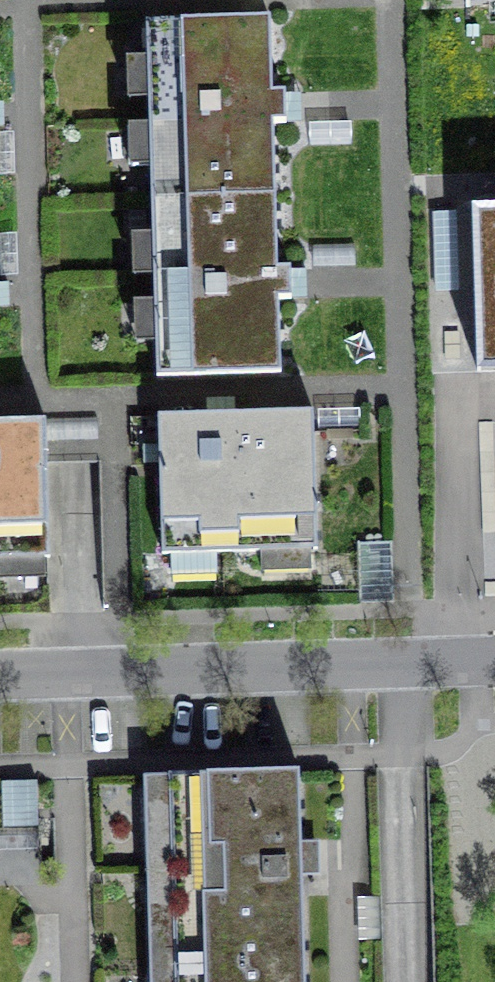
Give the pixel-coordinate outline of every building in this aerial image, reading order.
[(147,23),(152,200),(276,196),(274,124),(286,123),(285,93),(272,94),(270,19),(147,23)] [(278,269),(276,196),(152,200),(157,377),(281,373),(279,299),(291,299),(290,269),(278,269)] [(478,371),(494,370),(494,208),(473,208),(478,371)] [(226,414),(158,416),(160,459),(162,553),(317,549),(313,412),(226,414)] [(0,421),(0,559),(50,558),(46,420),(0,421)] [(169,774),(175,966),(305,962),(299,770),(169,774)] [(39,833),(40,780),(6,779),(6,832),(39,833)] [(305,962),(175,966),(175,981),(305,981),(305,962)]
